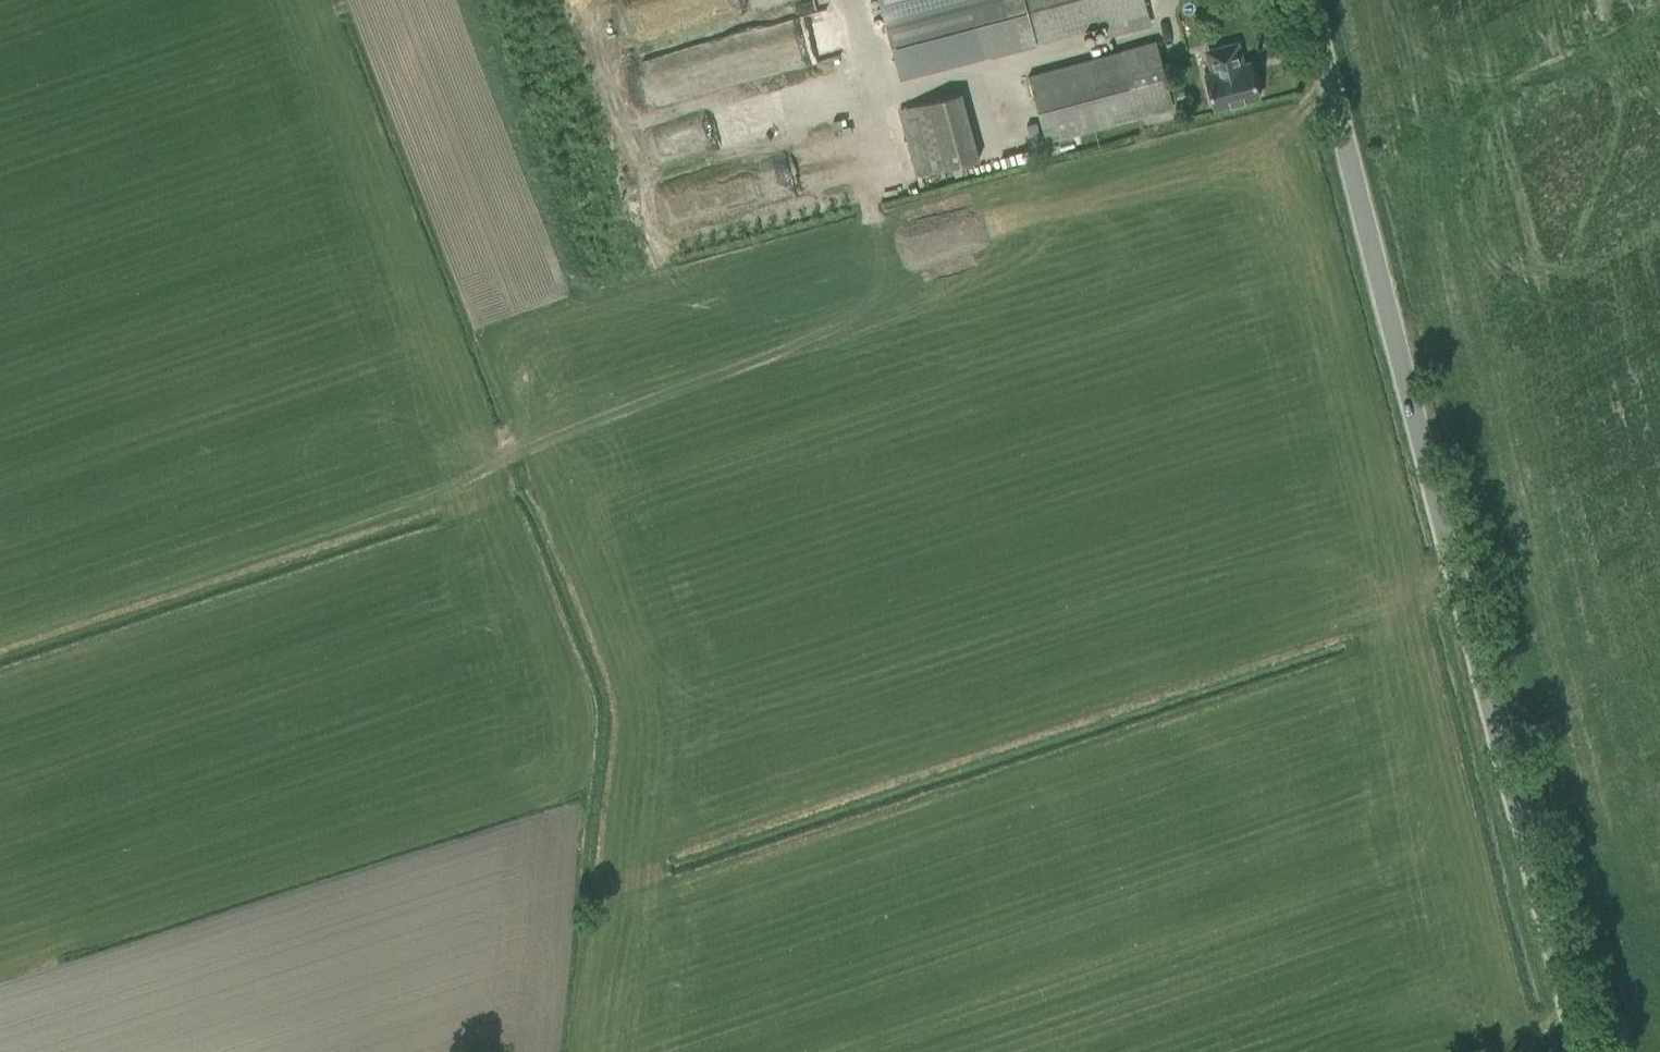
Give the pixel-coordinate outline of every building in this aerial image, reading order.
[(901,76),(1105,22),(1109,36),(1153,25),(1146,0),(881,0),(901,76)] [(1028,76),(1046,141),(1172,106),(1155,41),(1028,76)] [(1259,96),(1249,60),(1243,62),(1237,41),(1215,47),(1205,50),(1209,64),(1211,71),(1204,72),(1214,108),(1259,96)] [(897,110),(916,176),(980,159),(961,92),(897,110)]
